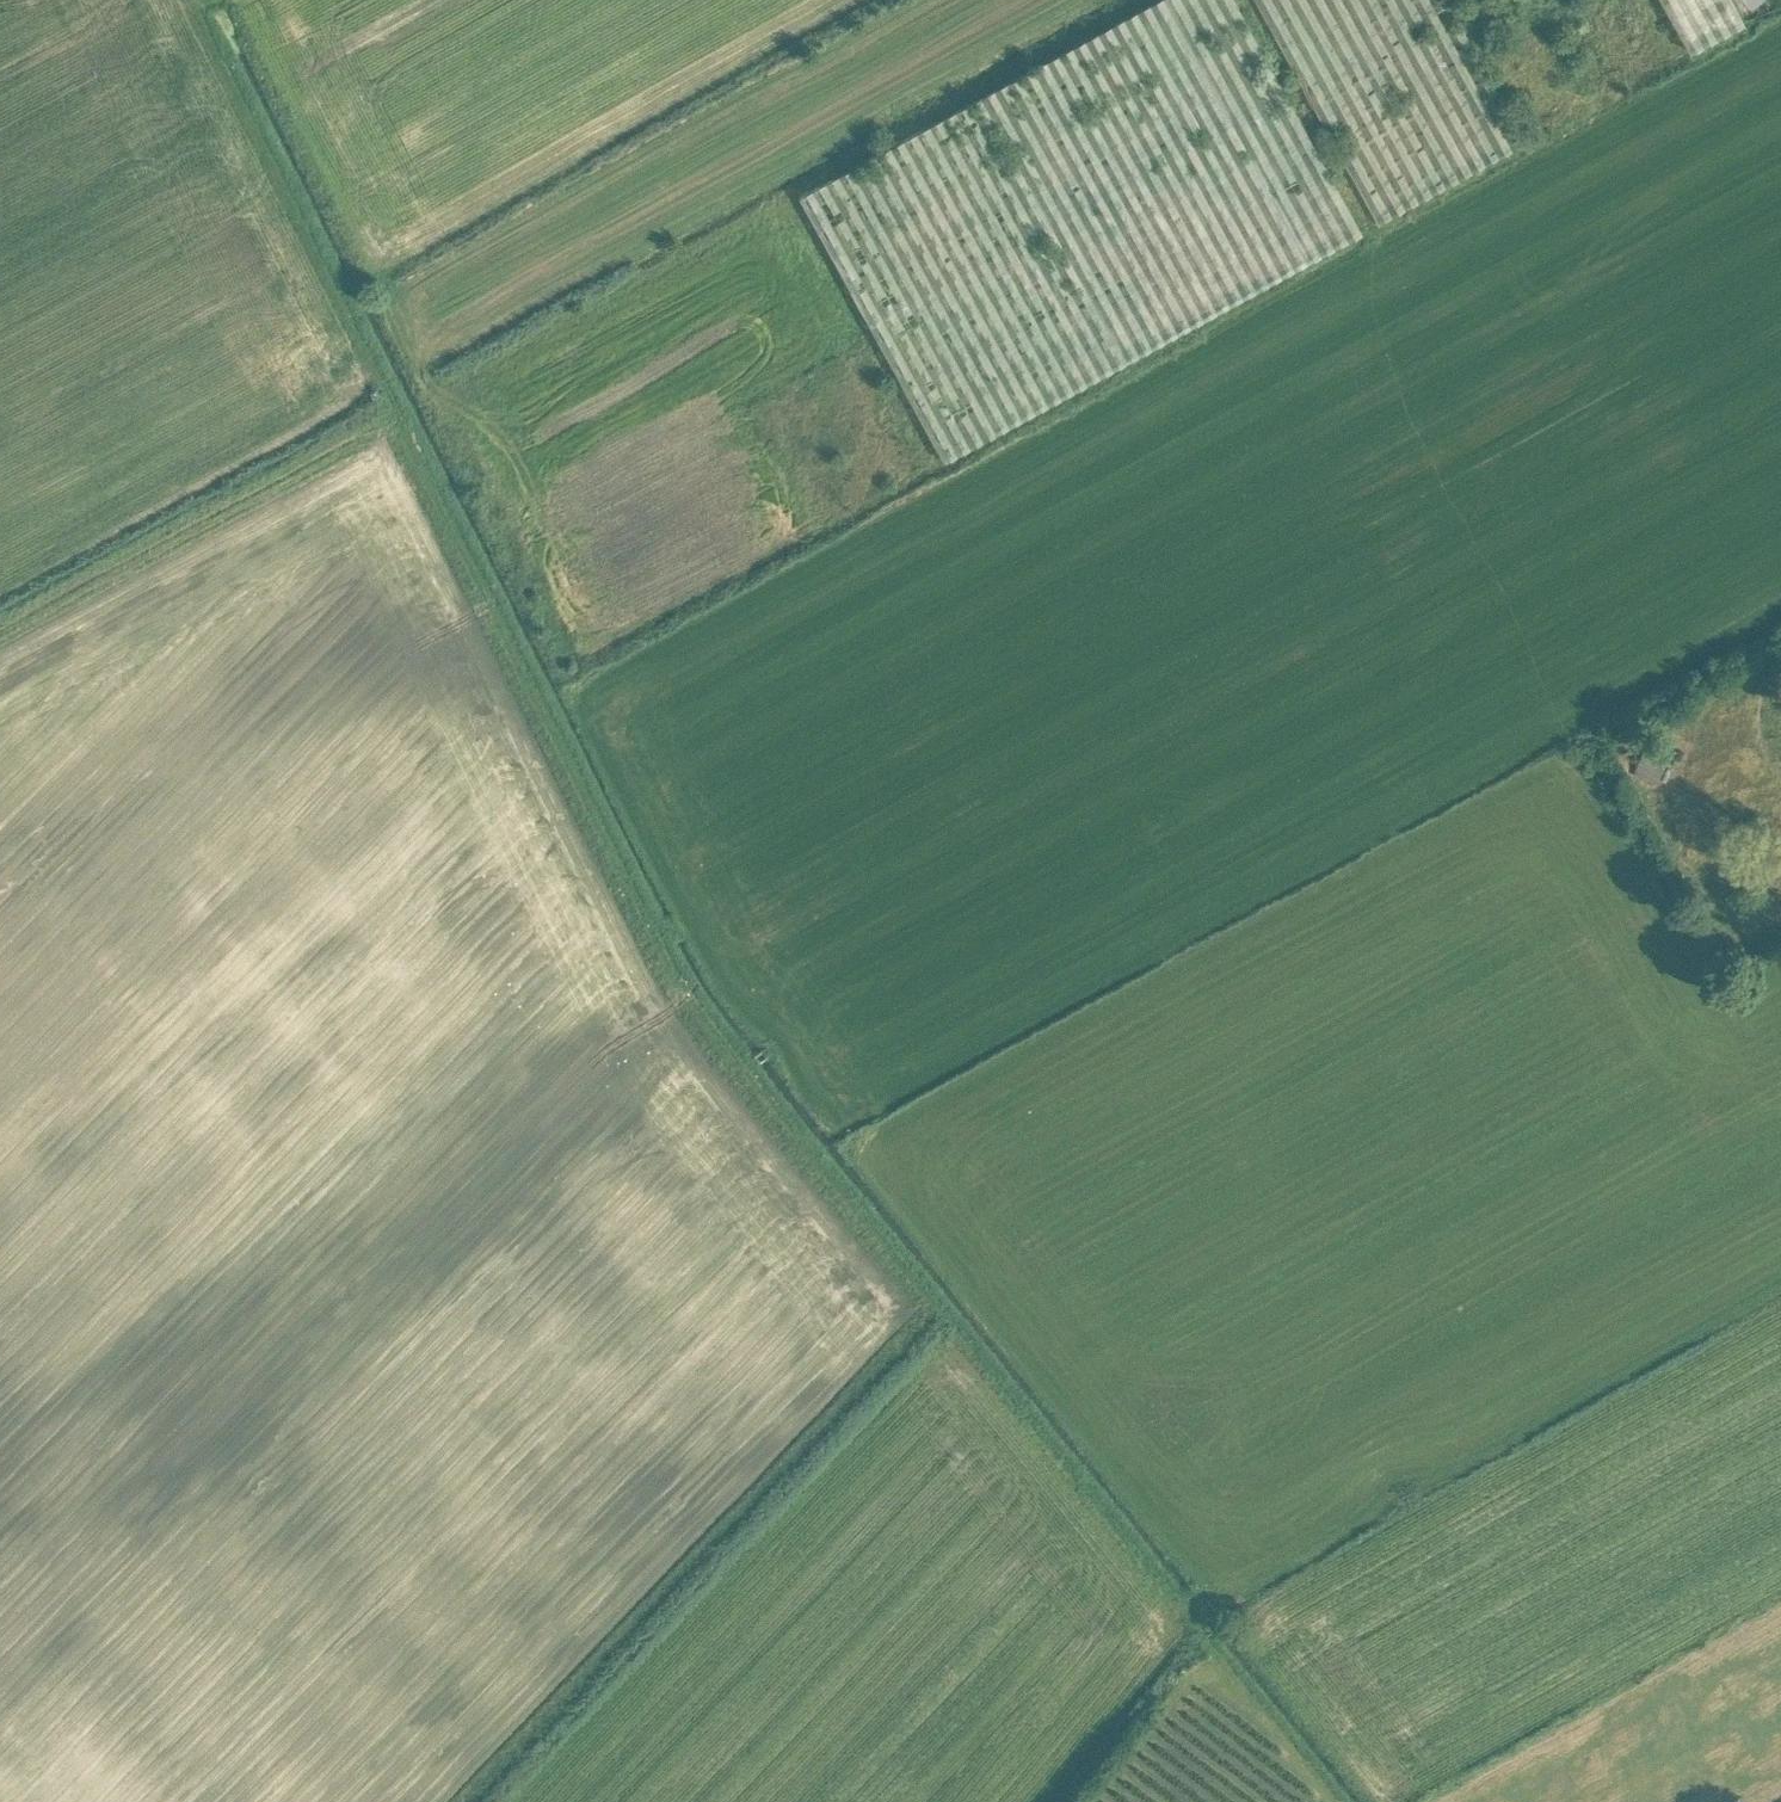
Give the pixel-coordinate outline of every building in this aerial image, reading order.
[(1013,69),(1014,91),(1025,86),(1035,97),(1035,76),(1110,42),(1094,56),(1123,55),(1123,59),(1137,75),(1129,75),(1115,88),(1126,100),(1115,106),(1116,146),(1126,145),(1126,157),(1135,157),(1138,164),(1143,163),(1160,148),(1166,154),(1180,142),(1188,151),(1187,132),(1218,131),(1232,147),(1233,146),(1274,144),(1300,121),(1245,0),(1165,0),(1013,69)] [(1286,55),(1290,42),(1300,30),(1281,14),(1285,0),(1261,0),(1286,55)] [(1343,22),(1372,8),(1377,21),(1390,24),(1391,22),(1415,29),(1418,16),(1428,12),(1433,24),(1441,26),(1429,0),(1362,0),(1343,22)] [(1634,16),(1663,0),(1625,0),(1634,16)] [(1304,36),(1329,35),(1329,14),(1304,15),(1304,36)] [(960,115),(802,184),(831,250),(848,242),(850,211),(866,212),(901,196),(903,200),(914,200),(928,194),(924,183),(939,176),(940,167),(953,161),(954,135),(958,144),(960,115)] [(1691,744),(1649,732),(1637,774),(1679,786),(1691,744)]
